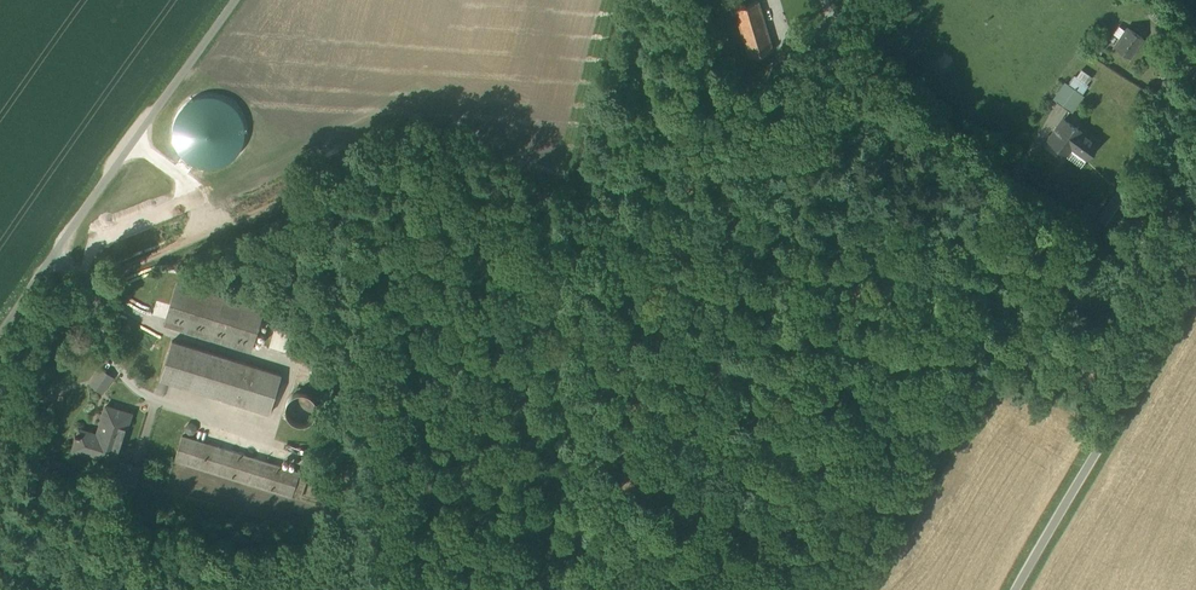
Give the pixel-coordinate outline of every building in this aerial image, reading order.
[(758,1),(725,11),(740,60),(773,50),(758,1)] [(1173,27),(1162,16),(1156,22),(1167,33),(1173,27)] [(1143,38),(1128,27),(1115,46),(1130,57),(1143,38)] [(1088,86),(1074,76),(1069,83),(1083,93),(1088,86)] [(1083,93),(1069,83),(1056,101),(1070,111),(1083,93)] [(1098,143),(1064,118),(1059,126),(1061,128),(1052,141),(1067,153),(1071,146),(1087,158),(1098,143)] [(1132,199),(1119,190),(1099,219),(1111,228),(1120,214),(1132,199)] [(264,310),(177,283),(165,323),(251,350),(264,310)] [(313,332),(281,322),(275,344),(306,354),(313,332)] [(282,374),(172,340),(161,379),(270,412),(282,374)] [(305,392),(302,392),(299,392),(296,393),(293,395),(291,397),(289,399),(287,402),(287,405),(286,408),(287,411),(288,414),(289,416),(291,418),(293,420),(296,422),(299,423),(302,423),(305,423),(308,422),(310,420),(313,418),(315,416),(316,413),(317,410),(317,407),(317,404),(316,402),(315,399),(313,397),(310,395),(308,393),(305,392)] [(132,413),(107,405),(96,440),(75,433),(74,435),(77,436),(73,449),(91,455),(90,458),(115,465),(132,413)] [(300,472),(182,436),(175,459),(293,495),(300,472)] [(142,468),(121,462),(115,480),(136,486),(142,468)]
